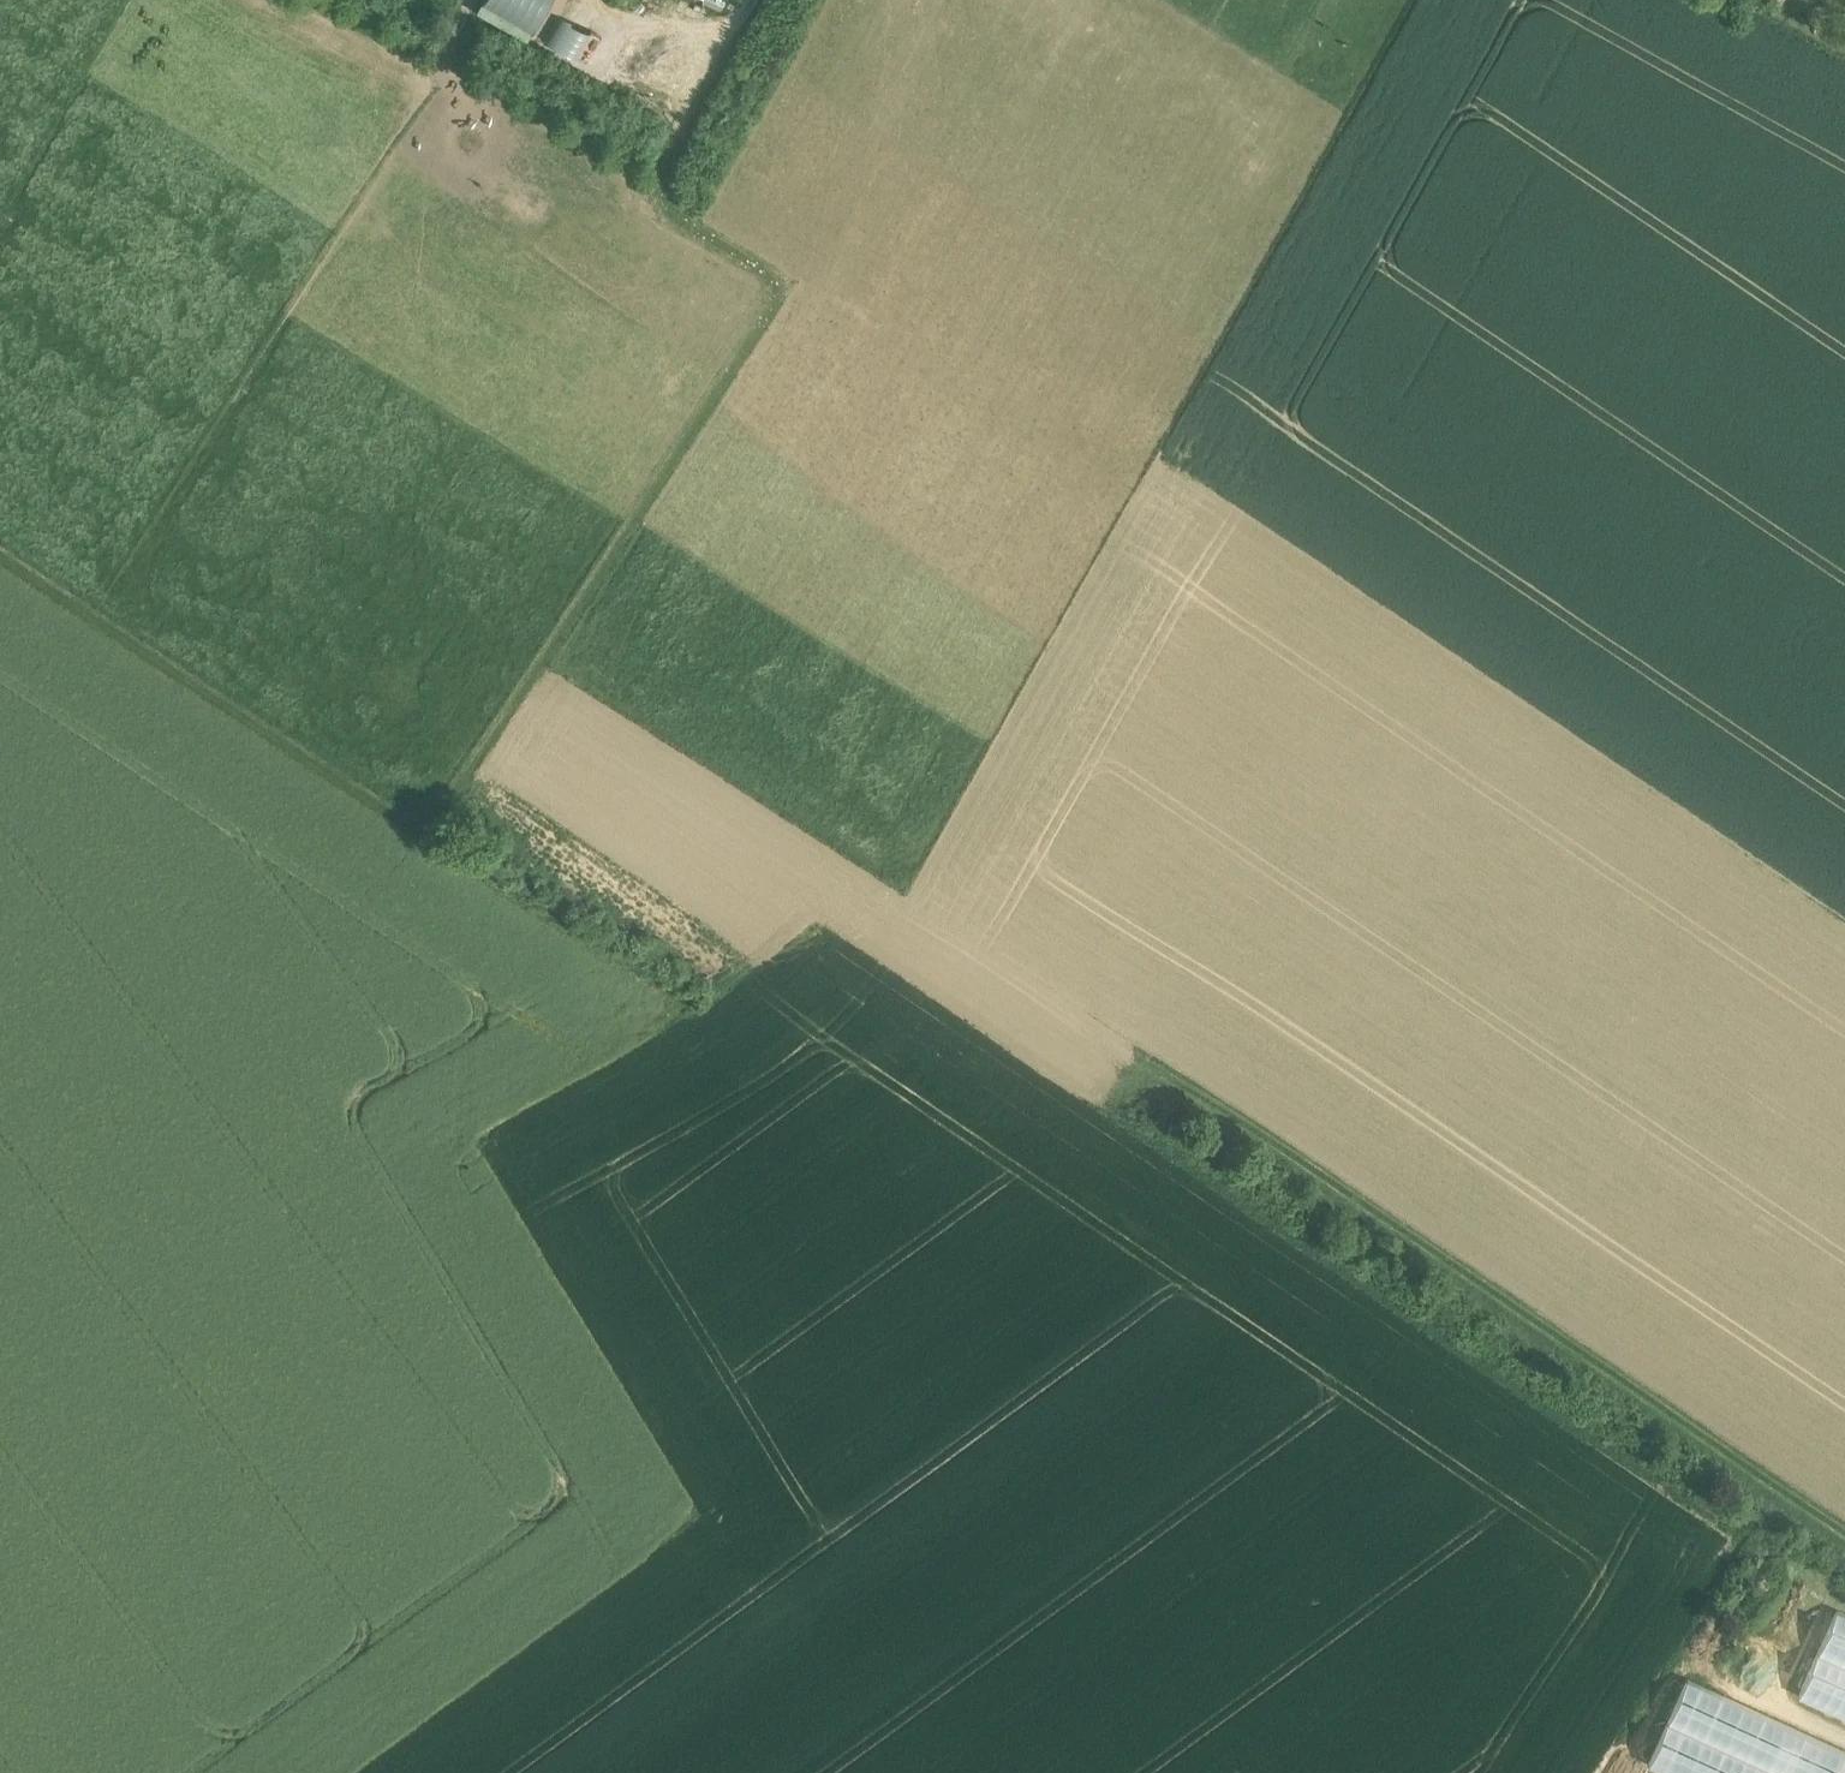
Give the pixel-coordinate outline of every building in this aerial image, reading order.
[(1799,1695),(1844,1713),(1844,1613),(1833,1608),(1799,1695)] [(1770,1718),(1745,1772),(1790,1772),(1807,1735),(1770,1718)] [(1816,1736),(1799,1772),(1844,1772),(1844,1750),(1816,1736)]
